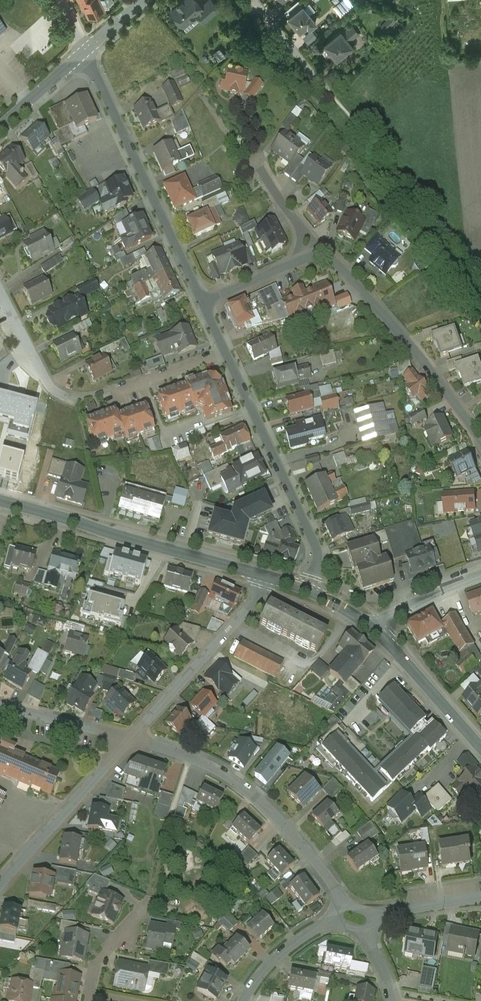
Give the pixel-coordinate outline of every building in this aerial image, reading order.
[(81,7),(84,6),(89,17),(104,10),(103,8),(99,0),(77,0),(81,7)] [(103,8),(109,5),(108,4),(113,1),(113,0),(99,0),(103,8)] [(182,1),(181,1),(177,5),(171,11),(176,16),(175,17),(175,20),(179,25),(182,25),(182,24),(183,25),(196,14),(203,22),(210,16),(201,6),(196,0),(195,0),(193,2),(192,0),(184,0),(182,1)] [(201,6),(210,16),(219,8),(211,0),(208,0),(201,6)] [(298,0),(284,11),(288,16),(302,5),(298,0)] [(342,0),(341,0),(333,7),(340,16),(349,8),(342,0)] [(315,22),(302,5),(288,16),(287,19),(291,24),(294,24),(299,30),(307,24),(309,27),(315,22)] [(392,16),(386,22),(390,26),(396,20),(392,16)] [(352,25),(342,33),(348,40),(358,33),(352,25)] [(340,30),(324,43),(325,44),(319,49),(325,55),(329,51),(335,58),(352,45),(348,40),(342,33),(340,30)] [(220,60),(227,53),(220,46),(213,53),(220,60)] [(172,72),(180,87),(190,81),(183,66),(172,72)] [(235,75),(228,74),(226,82),(223,81),(221,91),(230,93),(230,94),(236,96),(237,94),(242,95),(242,93),(244,84),(246,75),(235,73),(235,75)] [(255,81),(252,85),(244,84),(242,93),(246,94),(244,95),(251,100),(262,86),(255,81)] [(181,103),(173,83),(162,88),(171,107),(181,103)] [(85,96),(65,106),(76,129),(83,125),(96,119),(85,96)] [(150,102),(133,109),(143,130),(159,123),(150,102)] [(65,106),(49,113),(58,131),(67,127),(69,132),(76,129),(65,106)] [(189,128),(182,111),(172,123),(176,134),(189,128)] [(290,115),(281,128),(288,133),(297,121),(290,115)] [(38,125),(21,140),(32,152),(49,137),(38,125)] [(76,129),(69,132),(73,141),(88,134),(83,125),(76,129)] [(294,141),(284,134),(271,152),(272,152),(273,150),(283,158),(282,159),(290,165),(292,163),(296,157),(298,158),(305,149),(294,141)] [(310,143),(299,135),(294,141),(305,149),(310,143)] [(57,140),(51,143),(58,156),(64,152),(57,140)] [(170,145),(153,153),(162,172),(171,168),(171,167),(178,164),(175,156),(170,145)] [(0,160),(0,167),(7,174),(7,175),(15,169),(22,162),(17,156),(19,154),(13,148),(0,160)] [(189,149),(175,156),(178,164),(179,165),(193,158),(189,149)] [(329,169),(314,157),(305,168),(301,174),(304,176),(317,186),(329,169)] [(31,163),(24,166),(31,180),(38,177),(31,163)] [(292,163),(290,165),(283,174),(290,179),(298,168),(292,163)] [(298,168),(290,179),(298,185),(304,176),(301,174),(305,168),(300,165),(298,168)] [(7,175),(7,174),(6,176),(16,187),(25,180),(21,175),(22,174),(20,172),(19,174),(15,169),(7,175)] [(229,191),(222,177),(216,180),(223,194),(229,191)] [(183,178),(163,187),(175,211),(195,202),(190,192),(183,178)] [(123,179),(105,188),(111,199),(115,208),(115,209),(125,204),(124,201),(131,198),(123,179)] [(98,185),(94,180),(88,184),(92,189),(98,185)] [(216,180),(190,192),(195,202),(197,206),(201,204),(215,197),(216,198),(223,194),(216,180)] [(92,189),(77,199),(84,210),(99,200),(92,189)] [(216,198),(201,204),(205,213),(206,212),(207,213),(213,210),(212,209),(219,206),(216,198)] [(110,200),(100,205),(104,213),(115,208),(111,199),(110,199),(110,200)] [(347,201),(339,199),(335,213),(343,215),(347,201)] [(331,215),(320,201),(307,211),(319,225),(331,215)] [(126,210),(112,219),(117,225),(130,219),(126,210)] [(205,213),(186,222),(188,226),(185,228),(188,235),(192,233),(194,238),(214,229),(213,228),(220,225),(213,210),(207,213),(206,212),(205,213)] [(377,217),(366,211),(361,221),(364,223),(359,232),(366,236),(377,217)] [(361,221),(347,214),(337,233),(353,242),(359,232),(364,223),(361,221)] [(4,218),(1,219),(0,219),(0,239),(12,233),(17,230),(9,215),(4,218)] [(141,216),(122,225),(123,226),(128,238),(126,239),(130,248),(150,238),(145,226),(141,216)] [(273,221),(263,226),(264,229),(255,233),(261,243),(262,242),(267,252),(266,253),(266,254),(271,252),(272,254),(282,249),(280,246),(285,244),(281,236),(280,236),(274,225),(275,224),(273,221)] [(254,222),(239,229),(243,236),(257,229),(254,222)] [(123,226),(119,229),(124,240),(126,239),(128,238),(123,226)] [(44,232),(29,240),(31,243),(24,246),(32,261),(53,251),(44,232)] [(386,244),(375,235),(364,249),(374,257),(384,245),(384,246),(386,244)] [(71,238),(58,247),(61,253),(74,244),(71,238)] [(124,240),(122,241),(126,250),(130,248),(126,239),(124,240)] [(262,242),(261,243),(257,245),(262,255),(266,253),(267,252),(262,242)] [(238,245),(225,250),(234,272),(239,269),(239,268),(246,265),(242,254),(238,245)] [(384,246),(384,245),(374,257),(370,262),(385,275),(391,267),(392,268),(395,268),(398,265),(397,262),(397,261),(397,260),(392,255),(394,254),(384,246)] [(169,271),(159,250),(145,257),(150,269),(154,278),(169,271)] [(225,250),(211,256),(215,266),(220,276),(227,273),(228,274),(234,272),(225,250)] [(124,251),(114,255),(116,261),(126,256),(124,251)] [(249,251),(242,254),(246,265),(247,267),(254,264),(249,251)] [(132,253),(121,260),(125,267),(137,262),(132,253)] [(58,255),(54,258),(58,265),(63,262),(58,255)] [(54,258),(41,267),(46,273),(58,265),(54,258)] [(215,266),(208,269),(213,281),(221,278),(220,276),(215,266)] [(150,269),(132,277),(136,286),(143,283),(154,278),(150,269)] [(169,271),(154,278),(159,288),(164,299),(178,292),(169,271)] [(154,278),(143,283),(148,293),(159,288),(154,278)] [(45,279),(24,290),(31,305),(52,295),(45,279)] [(93,280),(76,289),(79,296),(97,287),(93,280)] [(148,293),(143,283),(136,286),(134,288),(141,302),(150,298),(148,293)] [(282,303),(281,303),(288,319),(320,306),(322,310),(334,305),(325,283),(314,288),(314,289),(303,294),(301,289),(292,293),(294,298),(282,303)] [(275,286),(243,300),(253,322),(248,324),(250,329),(288,319),(281,303),(282,303),(275,286)] [(77,297),(49,312),(50,315),(47,316),(46,320),(50,327),(53,328),(56,326),(58,329),(86,314),(77,297)] [(243,300),(227,307),(237,329),(248,324),(253,322),(243,300)] [(85,322),(72,328),(76,335),(88,329),(85,322)] [(438,327),(423,332),(426,340),(433,337),(433,336),(440,334),(438,327)] [(188,328),(159,339),(163,349),(162,349),(164,356),(178,350),(179,353),(195,347),(188,328)] [(440,334),(433,336),(433,337),(436,344),(438,343),(443,357),(449,355),(448,352),(462,347),(455,328),(440,334)] [(270,335),(246,347),(253,361),(277,350),(270,335)] [(74,336),(62,342),(61,341),(52,346),(60,362),(81,352),(74,336)] [(119,341),(106,348),(109,354),(122,347),(119,341)] [(332,364),(329,352),(314,356),(315,362),(322,360),(324,366),(332,364)] [(161,355),(145,361),(148,370),(164,364),(161,355)] [(102,357),(86,365),(94,381),(110,373),(102,357)] [(281,357),(270,360),(271,366),(282,363),(281,357)] [(461,358),(447,363),(450,372),(456,370),(456,367),(464,364),(461,358)] [(456,367),(456,370),(459,377),(461,376),(466,389),(473,386),(472,383),(480,380),(480,366),(479,359),(464,364),(456,367)] [(409,361),(397,364),(398,378),(404,378),(411,372),(409,361)] [(307,366),(294,370),(297,382),(313,378),(312,372),(309,373),(307,366)] [(293,367),(273,372),(278,391),(298,386),(297,382),(294,370),(293,367)] [(418,380),(411,372),(404,378),(410,386),(405,390),(412,399),(417,396),(422,402),(430,397),(425,390),(426,389),(419,380),(418,380)] [(200,378),(192,381),(193,383),(185,385),(185,386),(186,386),(194,409),(194,410),(198,409),(199,407),(201,408),(203,409),(202,411),(206,421),(230,412),(227,405),(226,406),(223,398),(227,397),(224,389),(220,390),(218,385),(220,382),(208,377),(207,380),(202,382),(200,378)] [(179,388),(173,390),(174,391),(170,392),(169,391),(164,393),(164,394),(157,396),(160,404),(159,404),(162,412),(163,411),(166,419),(171,417),(172,418),(189,412),(188,411),(194,409),(186,386),(185,386),(179,389),(179,388)] [(319,390),(285,399),(287,408),(321,399),(321,398),(319,390)] [(334,394),(321,398),(321,399),(287,408),(290,416),(313,410),(313,409),(322,407),(337,403),(334,394)] [(0,397),(0,476),(18,481),(38,406),(0,397)] [(337,403),(322,407),(324,412),(324,413),(338,409),(337,403)] [(382,405),(353,413),(362,444),(398,434),(396,425),(388,426),(382,405)] [(132,412),(129,413),(128,412),(123,414),(123,415),(117,417),(122,434),(123,435),(124,440),(130,438),(131,439),(148,433),(147,432),(153,430),(150,422),(152,422),(149,414),(148,415),(145,407),(138,410),(138,409),(132,411),(132,412)] [(338,409),(324,413),(324,412),(321,413),(323,420),(319,422),(324,432),(321,433),(324,439),(337,433),(334,426),(342,424),(338,409)] [(423,411),(408,418),(412,425),(427,418),(423,411)] [(108,413),(102,415),(103,416),(99,417),(98,416),(93,418),(93,419),(86,422),(89,429),(88,430),(90,437),(92,437),(94,444),(100,442),(101,443),(118,437),(117,436),(122,434),(117,417),(115,412),(108,414),(108,413)] [(442,417),(427,425),(437,446),(452,438),(442,417)] [(306,423),(294,427),(296,433),(284,436),(289,452),(307,447),(306,444),(324,439),(321,433),(324,432),(319,422),(307,426),(306,423)] [(233,431),(232,429),(228,431),(229,434),(219,438),(220,439),(226,454),(242,446),(235,431),(233,431)] [(158,436),(152,439),(156,452),(162,449),(158,436)] [(220,439),(216,441),(218,445),(209,449),(214,459),(226,454),(220,439)] [(73,443),(65,440),(62,446),(71,449),(73,443)] [(337,466),(349,462),(345,451),(333,455),(337,466)] [(467,453),(449,462),(456,478),(466,474),(475,469),(467,453)] [(318,456),(305,460),(307,468),(320,464),(318,456)] [(255,458),(233,469),(235,472),(242,488),(265,477),(255,458)] [(82,470),(51,460),(46,475),(62,480),(77,485),(82,470)] [(207,461),(197,466),(199,471),(205,469),(209,466),(207,461)] [(228,465),(217,470),(221,479),(232,474),(228,465)] [(475,469),(466,474),(469,479),(466,481),(469,488),(480,487),(480,481),(475,469)] [(217,470),(204,476),(209,487),(222,481),(221,479),(217,470)] [(232,474),(221,479),(222,481),(228,494),(242,488),(235,472),(232,474)] [(332,473),(324,477),(327,486),(336,482),(332,473)] [(324,477),(305,486),(317,512),(335,504),(327,486),(324,477)] [(77,485),(62,480),(57,497),(81,504),(86,487),(77,485)] [(339,488),(336,482),(327,486),(335,504),(348,498),(346,493),(347,492),(344,485),(339,488)] [(173,499),(125,485),(118,512),(158,523),(164,502),(171,504),(173,499)] [(187,493),(175,490),(173,499),(171,504),(184,508),(187,493)] [(476,492),(443,495),(445,515),(477,513),(477,510),(476,492)] [(230,520),(214,516),(208,537),(242,546),(248,525),(271,514),(263,496),(233,510),(230,520)] [(370,504),(350,509),(352,516),(371,511),(370,504)] [(346,517),(330,524),(329,521),(324,523),(333,542),(348,535),(347,534),(357,530),(353,521),(349,523),(346,517)] [(289,529),(281,533),(276,522),(264,528),(268,537),(262,554),(293,565),(299,549),(293,547),(295,540),(289,529)] [(471,527),(473,534),(471,534),(477,550),(478,550),(480,556),(480,524),(471,527)] [(414,528),(385,534),(388,543),(393,559),(394,562),(405,558),(405,557),(422,552),(414,528)] [(384,531),(372,535),(375,545),(381,543),(381,545),(388,543),(385,534),(384,531)] [(371,541),(347,549),(354,570),(356,570),(363,590),(371,587),(372,588),(390,582),(387,573),(389,573),(385,559),(379,561),(378,557),(377,555),(376,556),(371,541)] [(15,549),(8,547),(3,568),(10,570),(12,565),(10,564),(15,549)] [(35,553),(15,548),(15,549),(10,564),(12,565),(31,570),(35,553)] [(422,552),(405,557),(405,558),(408,566),(403,567),(407,579),(421,574),(420,572),(433,567),(427,550),(422,552)] [(145,559),(114,551),(109,571),(111,572),(109,578),(118,581),(118,579),(139,584),(145,559)] [(80,561),(53,554),(48,572),(49,572),(45,586),(49,587),(49,585),(54,586),(54,588),(56,588),(60,573),(75,577),(80,561)] [(46,571),(39,569),(33,581),(42,584),(46,571)] [(192,576),(169,569),(164,586),(187,593),(192,576)] [(31,586),(17,582),(14,592),(18,593),(26,596),(31,586)] [(238,593),(216,583),(208,600),(230,610),(238,593)] [(187,621),(195,624),(209,591),(201,588),(187,621)] [(125,600),(94,590),(88,612),(119,622),(125,600)] [(26,596),(18,593),(16,599),(23,602),(26,596)] [(467,599),(472,615),(480,612),(480,594),(467,599)] [(326,634),(269,603),(259,622),(317,652),(326,634)] [(431,612),(406,625),(417,644),(425,640),(428,645),(437,640),(434,636),(444,629),(441,623),(438,625),(431,612)] [(441,623),(444,629),(459,655),(474,646),(455,614),(441,623)] [(27,623),(23,631),(32,636),(36,627),(27,623)] [(67,623),(65,630),(84,633),(85,626),(67,623)] [(200,629),(182,624),(177,630),(192,644),(189,647),(190,647),(196,641),(200,629)] [(177,630),(175,629),(167,638),(169,640),(170,643),(170,645),(168,647),(169,647),(169,652),(174,652),(180,657),(189,647),(192,644),(177,630)] [(373,651),(351,632),(339,646),(346,653),(329,672),(344,684),(350,677),(350,678),(373,651)] [(82,636),(77,634),(76,637),(69,635),(63,654),(64,655),(64,654),(71,656),(72,653),(82,656),(82,657),(83,657),(88,640),(81,638),(82,636)] [(9,638),(2,652),(9,656),(16,641),(9,638)] [(283,663),(242,642),(234,657),(275,679),(283,663)] [(38,650),(33,660),(36,662),(31,671),(38,675),(49,656),(38,650)] [(161,665),(150,654),(137,668),(154,684),(166,671),(161,666),(161,665)] [(30,674),(12,664),(5,677),(14,682),(13,684),(23,689),(30,674)] [(230,676),(218,666),(206,680),(225,696),(234,685),(228,680),(230,676)] [(119,670),(117,678),(133,683),(136,675),(119,670)] [(116,679),(105,675),(102,683),(114,686),(116,679)] [(95,685),(82,677),(76,686),(75,686),(66,701),(68,702),(68,704),(72,706),(74,706),(83,711),(93,696),(89,694),(95,685)] [(350,677),(344,684),(343,686),(339,690),(349,699),(360,686),(350,678),(350,677)] [(40,686),(34,682),(28,693),(34,697),(40,686)] [(334,715),(349,699),(339,690),(343,686),(340,684),(330,695),(324,689),(312,703),(334,715)] [(410,735),(414,731),(423,723),(425,720),(421,716),(414,708),(413,707),(404,698),(399,692),(394,688),(393,686),(377,701),(382,706),(410,735)] [(463,697),(478,715),(480,712),(480,691),(476,686),(463,697)] [(128,699),(121,692),(119,694),(115,690),(107,699),(111,703),(106,707),(113,714),(116,711),(121,716),(134,704),(133,703),(134,702),(129,698),(128,699)] [(215,704),(202,693),(191,707),(202,716),(204,717),(215,704)] [(282,695),(282,707),(293,708),(293,695),(282,695)] [(407,696),(404,698),(413,707),(415,705),(407,696)] [(100,720),(103,711),(97,709),(98,705),(92,703),(88,715),(100,720)] [(380,765),(383,768),(389,762),(415,737),(418,739),(419,737),(414,731),(410,735),(382,706),(379,709),(408,739),(380,765)] [(416,706),(414,708),(421,716),(423,713),(416,706)] [(375,709),(372,712),(382,723),(386,720),(375,709)] [(191,722),(178,710),(165,724),(178,736),(191,722)] [(204,717),(202,716),(197,722),(204,728),(213,730),(215,728),(204,717)] [(325,726),(330,732),(336,726),(340,723),(333,717),(325,726)] [(204,728),(197,722),(194,726),(206,737),(213,730),(204,728)] [(423,723),(414,731),(419,737),(433,724),(431,722),(426,727),(423,723)] [(420,758),(427,751),(429,753),(436,747),(433,744),(437,741),(439,743),(445,737),(433,724),(419,737),(418,739),(415,737),(389,762),(392,765),(386,771),(383,768),(379,771),(391,784),(397,779),(401,775),(403,774),(407,769),(413,764),(420,758)] [(372,803),(391,784),(379,771),(383,768),(380,765),(347,730),(347,731),(344,734),(339,729),(336,726),(330,732),(317,744),(320,747),(316,751),(332,769),(335,766),(336,767),(341,772),(342,773),(346,778),(354,786),(356,785),(357,787),(361,791),(363,793),(367,798),(372,803)] [(254,750),(240,741),(229,759),(243,768),(254,750)] [(13,753),(15,748),(3,743),(1,748),(0,750),(0,775),(31,788),(29,792),(39,796),(40,792),(49,796),(59,772),(28,759),(13,753)] [(289,759),(274,747),(252,774),(266,786),(289,759)] [(477,765),(468,754),(458,762),(467,773),(475,767),(477,765)] [(420,758),(413,764),(415,767),(422,760),(420,758)] [(165,770),(137,760),(126,772),(124,777),(134,779),(130,790),(139,792),(155,798),(165,770)] [(389,762),(383,768),(386,771),(392,765),(389,762)] [(458,781),(458,782),(451,788),(459,797),(466,791),(469,795),(467,796),(472,801),(474,800),(475,801),(479,797),(480,795),(480,774),(475,767),(467,773),(458,781)] [(319,791),(305,777),(288,795),(301,808),(307,802),(308,803),(320,792),(319,791)] [(332,778),(319,791),(320,792),(322,790),(326,794),(337,784),(332,778)] [(125,789),(111,784),(105,798),(123,802),(125,789)] [(337,784),(326,794),(330,799),(342,789),(337,784)] [(451,800),(437,785),(420,800),(424,804),(427,802),(437,813),(451,800)] [(223,797),(205,787),(196,803),(214,812),(223,797)] [(197,792),(191,789),(184,802),(190,805),(197,792)] [(173,797),(162,793),(158,804),(170,809),(173,797)] [(410,804),(400,793),(386,807),(401,823),(415,810),(415,809),(410,804)] [(424,804),(420,800),(417,797),(410,804),(415,809),(415,810),(422,817),(428,811),(425,807),(426,806),(424,804)] [(327,802),(311,817),(322,830),(331,822),(339,814),(327,802)] [(136,820),(138,803),(132,803),(130,820),(136,820)] [(108,810),(92,807),(88,829),(104,832),(107,821),(108,810)] [(260,830),(243,815),(230,828),(248,843),(260,830)] [(118,823),(107,821),(104,832),(116,834),(118,823)] [(340,832),(331,822),(322,830),(332,840),(340,832)] [(370,822),(357,832),(362,837),(374,827),(370,822)] [(427,829),(419,830),(421,845),(429,844),(427,829)] [(79,840),(63,837),(58,863),(75,866),(79,840)] [(111,840),(105,846),(111,852),(117,845),(111,840)] [(469,840),(438,844),(441,866),(447,865),(447,864),(455,863),(455,862),(470,860),(469,851),(471,850),(469,840)] [(367,843),(346,858),(356,872),(376,857),(367,843)] [(249,846),(239,857),(244,862),(254,851),(249,846)] [(423,847),(397,851),(399,851),(400,859),(398,859),(400,873),(401,873),(401,871),(411,869),(411,871),(426,869),(423,847)] [(293,864),(278,849),(265,860),(281,875),(293,864)] [(254,851),(244,862),(248,865),(258,854),(254,851)] [(110,864),(100,869),(103,877),(114,872),(110,864)] [(77,872),(59,868),(57,878),(67,879),(66,885),(75,886),(77,872)] [(50,878),(33,875),(29,895),(47,899),(50,878)] [(110,881),(94,875),(84,885),(90,888),(88,891),(100,896),(101,892),(105,894),(110,881)] [(293,875),(280,885),(284,890),(288,887),(296,880),(293,875)] [(296,880),(288,887),(303,906),(317,895),(302,876),(296,880)] [(272,904),(283,896),(278,889),(266,898),(272,904)] [(105,894),(101,892),(100,896),(98,900),(96,901),(94,905),(95,908),(92,915),(113,923),(117,913),(118,912),(119,909),(119,908),(122,901),(105,894)] [(45,904),(28,901),(27,908),(44,911),(45,904)] [(0,907),(0,930),(15,933),(17,926),(20,911),(0,907)] [(63,911),(63,920),(75,920),(75,911),(63,911)] [(238,924),(226,912),(221,917),(233,928),(238,924)] [(262,915),(245,929),(257,942),(273,928),(262,915)] [(233,928),(221,917),(217,922),(228,933),(233,928)] [(76,924),(61,921),(59,931),(66,932),(66,931),(75,933),(76,924)] [(182,923),(167,921),(166,928),(176,930),(180,931),(182,923)] [(454,926),(447,924),(444,939),(450,940),(452,930),(453,930),(454,926)] [(166,928),(151,925),(146,949),(162,953),(164,943),(173,945),(176,930),(166,928)] [(438,935),(409,930),(405,952),(419,954),(418,955),(434,958),(438,935)] [(453,930),(452,930),(450,940),(448,951),(464,954),(464,955),(475,957),(479,934),(469,932),(469,933),(453,930)] [(87,935),(75,933),(66,931),(66,932),(61,956),(82,960),(87,935)] [(0,934),(0,941),(14,943),(15,937),(0,934)] [(248,950),(236,938),(221,953),(221,954),(230,963),(234,966),(248,950)] [(353,954),(327,949),(324,966),(335,968),(350,971),(353,954)] [(221,953),(217,950),(211,957),(218,964),(220,963),(225,968),(230,963),(221,954),(221,953)] [(207,962),(193,953),(190,959),(203,968),(207,962)] [(70,964),(45,960),(43,972),(49,973),(48,979),(59,980),(60,972),(68,974),(70,964)] [(169,965),(151,961),(149,973),(167,976),(169,965)] [(147,968),(119,963),(114,986),(143,991),(147,968)] [(324,966),(320,966),(319,972),(333,975),(335,968),(324,966)] [(43,972),(31,969),(28,984),(32,984),(31,988),(40,989),(42,977),(43,972)] [(60,972),(59,980),(55,1000),(52,999),(51,1000),(74,1000),(79,976),(68,974),(60,972)] [(316,977),(291,972),(288,989),(313,994),(316,977)] [(436,976),(422,973),(419,988),(434,990),(436,976)] [(212,974),(201,992),(216,1000),(217,1000),(227,983),(212,974)] [(350,978),(333,975),(332,982),(348,985),(350,978)] [(13,981),(11,991),(8,993),(7,999),(8,1000),(29,1000),(31,988),(32,984),(28,984),(13,981)] [(358,988),(355,1000),(372,1000),(374,991),(358,988)]
